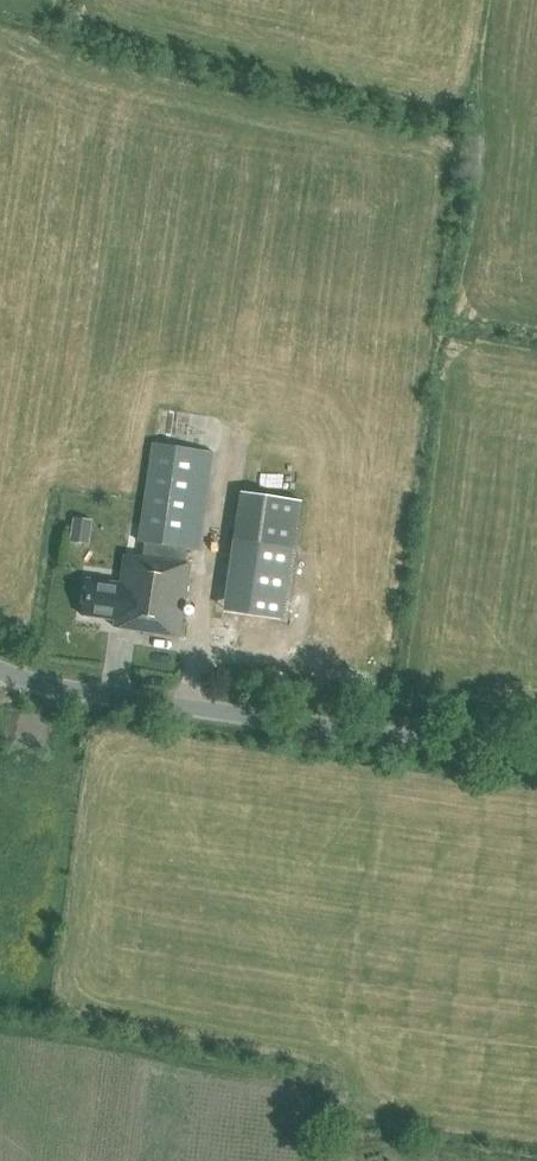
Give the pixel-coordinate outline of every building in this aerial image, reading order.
[(195,549),(210,451),(150,442),(135,540),(146,542),(144,557),(126,554),(121,584),(87,579),(82,614),(116,619),(114,628),(138,631),(138,630),(182,637),(192,564),(187,564),(190,549),(195,549)] [(236,491),(221,611),(284,619),(299,499),(236,491)] [(71,533),(91,536),(93,520),(73,518),(71,533)]
